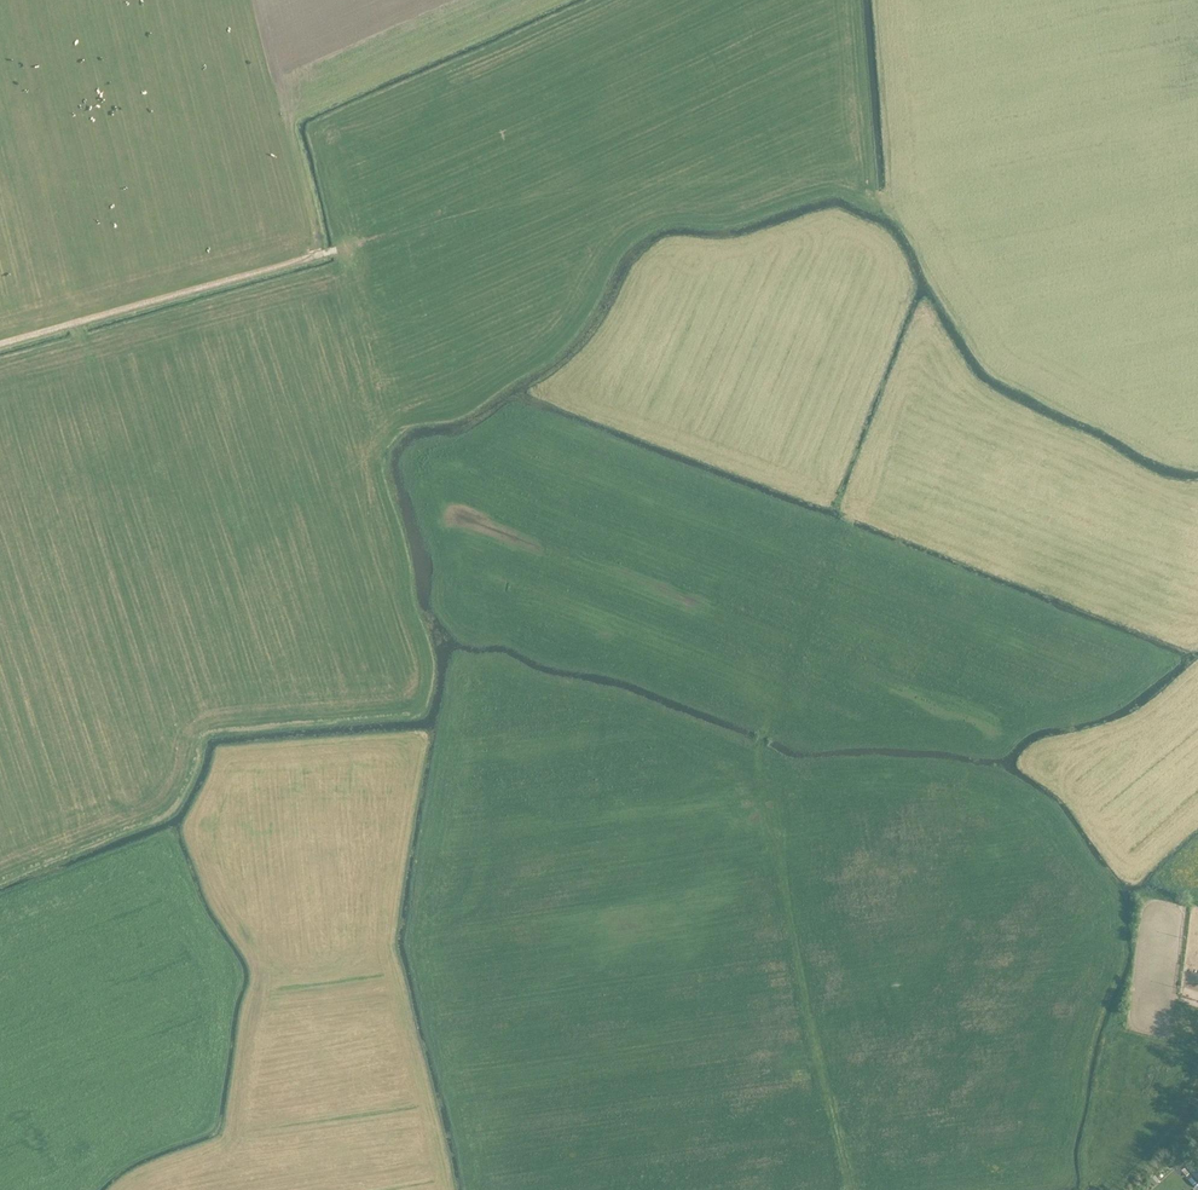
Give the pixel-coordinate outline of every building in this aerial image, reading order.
[(1188,1147),(1171,1162),(1177,1169),(1194,1154),(1188,1147)] [(1197,1181),(1197,1162),(1196,1160),(1187,1168),(1197,1181)]
